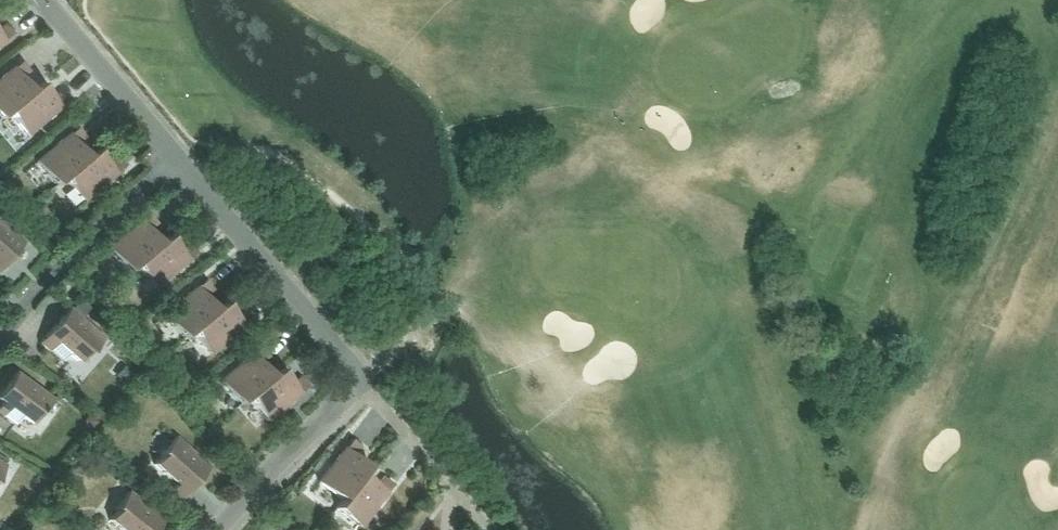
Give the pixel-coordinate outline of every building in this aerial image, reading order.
[(0,26),(0,42),(4,39),(3,39),(11,32),(4,23),(0,26)] [(28,69),(21,60),(13,66),(12,66),(0,76),(0,116),(40,83),(39,82),(31,89),(20,75),(28,69)] [(51,96),(40,83),(0,116),(0,117),(5,112),(24,135),(59,106),(59,105),(67,99),(59,90),(51,96)] [(76,142),(84,135),(76,126),(68,133),(68,132),(33,162),(53,185),(96,149),(95,149),(87,155),(76,142)] [(115,156),(107,163),(96,149),(53,185),(61,179),(80,201),(115,172),(123,165),(115,156)] [(149,229),(157,222),(149,213),(141,220),(141,219),(106,249),(125,272),(168,236),(168,235),(160,242),(149,229)] [(23,241),(0,221),(0,267),(23,241)] [(188,243),(180,250),(168,236),(125,272),(126,272),(134,266),(153,288),(188,259),(196,252),(188,243)] [(205,295),(212,288),(205,279),(197,286),(162,315),(181,338),(224,302),(216,308),(205,295)] [(244,309),(236,316),(224,302),(181,338),(182,339),(190,332),(209,355),(244,325),(243,325),(251,318),(244,309)] [(88,354),(103,337),(68,307),(46,333),(46,334),(39,342),(48,350),(55,342),(78,361),(86,352),(88,354)] [(260,361),(268,355),(260,346),(252,352),(217,381),(237,404),(280,369),(279,368),(271,375),(260,361)] [(299,376),(291,383),(280,369),(237,404),(237,405),(245,398),(264,421),(299,392),(307,385),(299,376)] [(51,398),(15,371),(0,391),(0,401),(1,401),(0,402),(0,414),(14,424),(20,415),(30,423),(37,413),(39,415),(51,398)] [(185,492),(208,466),(174,436),(159,452),(161,454),(153,463),(175,483),(168,491),(178,500),(185,492)] [(354,454),(360,446),(351,439),(344,447),(316,483),(340,501),(333,509),(334,510),(368,465),(354,454)] [(362,474),(368,466),(368,465),(334,510),(358,528),(386,492),(385,492),(392,483),(382,476),(376,484),(362,474)] [(163,519),(128,490),(114,508),(116,509),(108,519),(122,529),(154,529),(163,519)]
